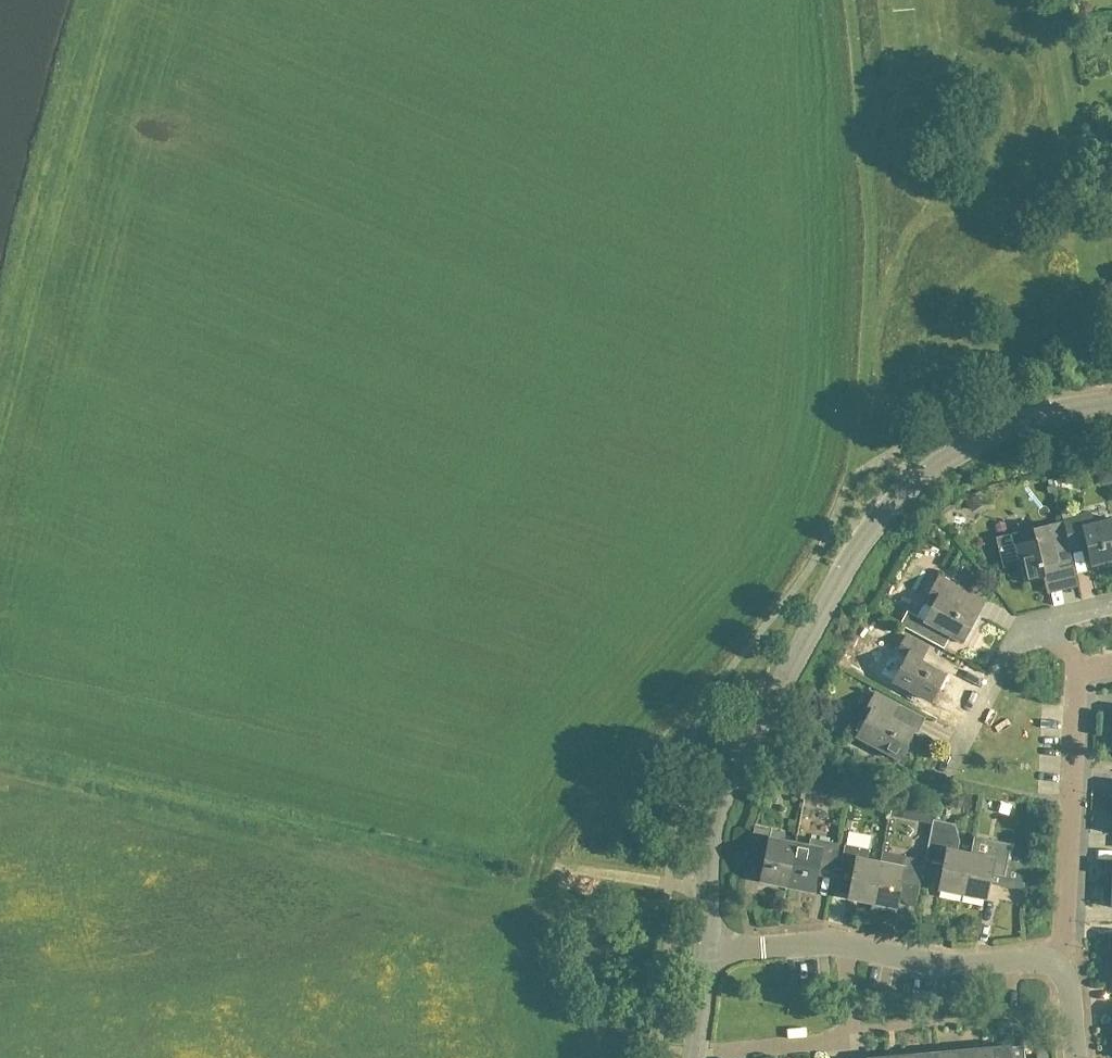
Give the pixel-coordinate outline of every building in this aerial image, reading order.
[(1111,564),(1111,525),(1111,523),(1092,528),(1089,517),(1063,523),(1070,548),(1084,544),(1091,570),(1111,564)] [(1001,570),(1017,567),(1022,586),(1044,580),(1041,569),(1055,566),(1056,572),(1067,569),(1066,564),(1070,563),(1061,524),(1030,532),(994,541),(1001,570)] [(1087,574),(1086,551),(1074,552),(1075,575),(1087,574)] [(906,613),(898,626),(942,650),(949,638),(961,644),(962,643),(966,642),(977,622),(975,618),(976,616),(952,604),(960,590),(937,578),(922,604),(930,608),(923,622),(906,613)] [(928,702),(943,676),(918,663),(926,648),(905,636),(896,652),(906,657),(892,683),(928,702)] [(897,762),(912,735),(912,733),(888,720),(895,706),(873,694),(859,721),(863,723),(855,739),(897,762)] [(1101,771),(1086,774),(1088,787),(1104,784),(1101,771)] [(937,891),(961,896),(969,855),(955,853),(957,842),(953,826),(931,821),(923,862),(925,863),(925,862),(942,866),(937,891)] [(759,883),(787,889),(795,846),(780,844),(782,835),(754,830),(749,856),(763,859),(759,883)] [(795,846),(787,889),(812,893),(816,870),(833,873),(838,846),(809,840),(807,849),(795,846)] [(969,855),(961,896),(985,901),(990,876),(1003,878),(1009,846),(985,841),(982,858),(969,855)] [(846,900),(872,905),(880,864),(867,862),(869,852),(843,847),(839,873),(851,875),(846,900)] [(880,864),(872,905),(895,910),(896,905),(900,885),(919,888),(924,863),(894,857),(882,855),(880,864)] [(1011,1049),(985,1051),(986,1057),(1012,1057),(1011,1049)]
